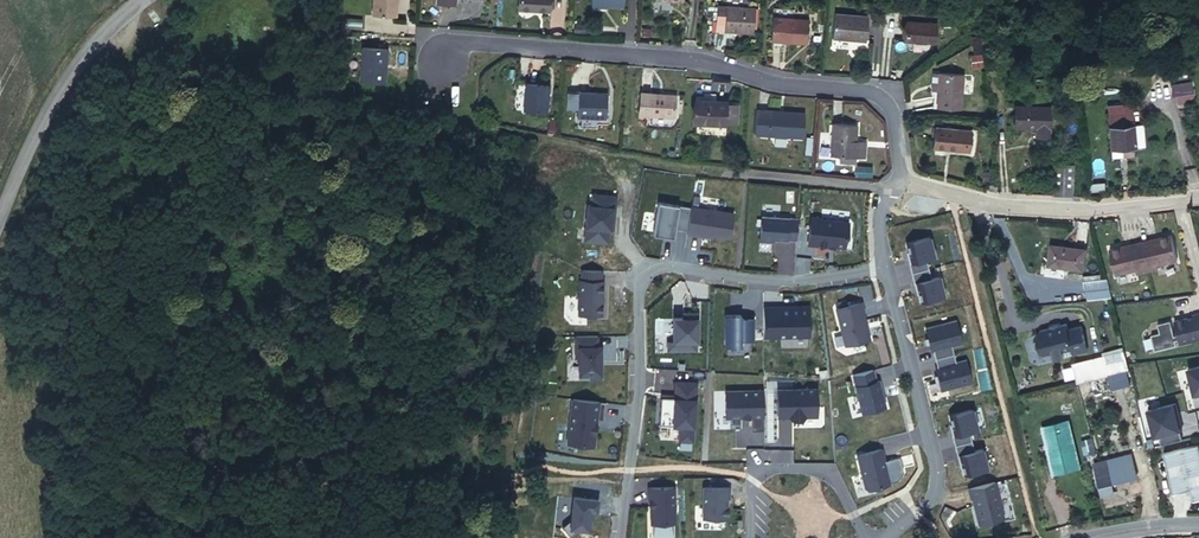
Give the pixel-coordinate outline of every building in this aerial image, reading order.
[(394,0),(370,0),(369,14),(393,15),(394,0)] [(751,3),(716,0),(712,0),(711,18),(720,18),(720,27),(749,28),(751,3)] [(772,0),(770,0),(769,8),(780,9),(781,1),(772,0)] [(860,34),(862,8),(828,5),(826,32),(860,34)] [(802,37),(803,12),(780,9),(769,8),(767,35),(802,37)] [(927,29),(926,10),(897,11),(898,31),(927,29)] [(355,27),(356,17),(341,16),(340,26),(355,27)] [(350,31),(333,30),(333,39),(349,41),(350,31)] [(971,33),(971,65),(980,64),(980,33),(971,33)] [(384,81),(385,48),(360,46),(358,80),(384,81)] [(959,96),(958,60),(933,60),(932,96),(959,96)] [(542,108),(543,81),(520,80),(518,107),(542,108)] [(574,88),(565,88),(564,105),(574,106),(574,88)] [(603,115),(604,89),(574,88),(574,106),(573,114),(603,115)] [(670,114),(671,91),(636,89),(635,112),(670,114)] [(725,95),(692,93),(690,120),(723,121),(725,95)] [(800,132),(801,106),(754,103),(752,130),(800,132)] [(1050,138),(1047,107),(1012,110),(1014,132),(1036,130),(1037,138),(1050,138)] [(855,133),(856,115),(831,116),(830,147),(864,148),(864,133),(855,133)] [(1146,147),(1142,118),(1134,119),(1133,116),(1120,118),(1121,124),(1109,125),(1111,146),(1123,145),(1124,150),(1146,147)] [(964,144),(967,124),(933,119),(930,139),(964,144)] [(1056,196),(1076,197),(1079,164),(1057,162),(1056,196)] [(732,209),(690,202),(685,233),(710,237),(711,231),(728,234),(732,209)] [(848,217),(810,213),(806,243),(845,247),(848,217)] [(797,215),(761,214),(760,239),(796,241),(797,215)] [(1148,240),(1138,242),(1144,272),(1154,269),(1153,265),(1174,261),(1169,236),(1155,239),(1156,240),(1148,242),(1148,240)] [(909,263),(911,273),(928,268),(926,259),(934,257),(930,237),(906,243),(911,263),(909,263)] [(1144,272),(1138,242),(1129,244),(1129,245),(1122,247),(1121,246),(1107,248),(1112,273),(1133,269),(1134,273),(1144,272)] [(1074,269),(1076,248),(1044,244),(1042,265),(1074,269)] [(931,279),(928,268),(911,273),(914,283),(916,283),(921,302),(944,296),(939,277),(931,279)] [(601,276),(577,276),(576,316),(601,316),(601,276)] [(1108,296),(1104,279),(1080,279),(1083,296),(1108,296)] [(861,296),(834,302),(843,344),(870,338),(861,296)] [(810,305),(761,305),(761,337),(810,337),(810,305)] [(751,311),(724,310),(723,345),(740,345),(740,338),(751,338),(751,311)] [(695,312),(672,312),(671,331),(664,331),(664,351),(698,352),(695,340),(695,312)] [(1169,323),(1172,337),(1168,337),(1165,322),(1152,325),(1154,334),(1146,336),(1149,351),(1170,347),(1169,342),(1173,341),(1174,346),(1198,341),(1198,320),(1198,316),(1188,317),(1188,320),(1183,322),(1182,320),(1169,323)] [(933,350),(935,358),(954,354),(951,346),(962,343),(956,320),(925,328),(931,351),(933,350)] [(1069,327),(1068,322),(1042,327),(1038,334),(1039,336),(1037,337),(1034,341),(1035,346),(1040,349),(1041,349),(1042,351),(1044,351),(1045,353),(1054,352),(1056,349),(1059,349),(1064,351),(1074,349),(1075,352),(1088,350),(1083,324),(1069,327)] [(600,333),(574,333),(574,371),(589,371),(589,378),(600,378),(600,333)] [(1056,349),(1054,352),(1056,359),(1065,357),(1064,351),(1059,349),(1056,349)] [(956,362),(954,354),(935,358),(937,367),(935,368),(941,390),(971,383),(966,360),(956,362)] [(1125,371),(1124,359),(1107,363),(1105,355),(1074,362),(1078,381),(1080,381),(1108,375),(1125,371)] [(872,365),(852,369),(860,410),(886,405),(881,375),(874,376),(872,365)] [(1198,395),(1198,366),(1188,368),(1195,396),(1198,395)] [(1125,371),(1108,375),(1108,378),(1089,381),(1092,397),(1103,394),(1103,391),(1128,386),(1125,371)] [(697,379),(675,377),(674,394),(661,393),(659,422),(679,423),(678,441),(694,442),(697,379)] [(817,388),(776,387),(775,416),(817,417),(817,388)] [(751,430),(763,430),(763,390),(725,391),(725,417),(751,416),(751,430)] [(605,401),(570,396),(564,441),(593,445),(596,421),(602,422),(605,401)] [(1158,435),(1160,444),(1182,439),(1179,429),(1176,414),(1178,413),(1175,403),(1148,409),(1154,436),(1158,435)] [(952,435),(955,445),(971,441),(969,431),(978,429),(973,409),(949,415),(954,435),(952,435)] [(1065,420),(1047,424),(1051,444),(1043,446),(1047,466),(1073,461),(1065,420)] [(1047,424),(1038,425),(1043,446),(1051,444),(1047,424)] [(1092,435),(1081,438),(1084,454),(1095,451),(1092,435)] [(974,451),(971,441),(955,445),(957,456),(959,455),(964,475),(987,469),(982,449),(974,451)] [(1164,451),(1174,491),(1191,486),(1195,501),(1198,500),(1198,447),(1198,442),(1164,451)] [(880,446),(856,451),(864,488),(888,483),(880,446)] [(1134,472),(1131,453),(1095,460),(1100,488),(1111,486),(1110,477),(1134,472)] [(1074,466),(1073,461),(1047,466),(1048,472),(1074,466)] [(993,480),(969,486),(977,522),(1001,516),(993,480)] [(673,482),(648,483),(649,527),(674,526),(673,482)] [(703,487),(702,517),(724,518),(727,514),(728,497),(729,497),(730,487),(703,487)]
